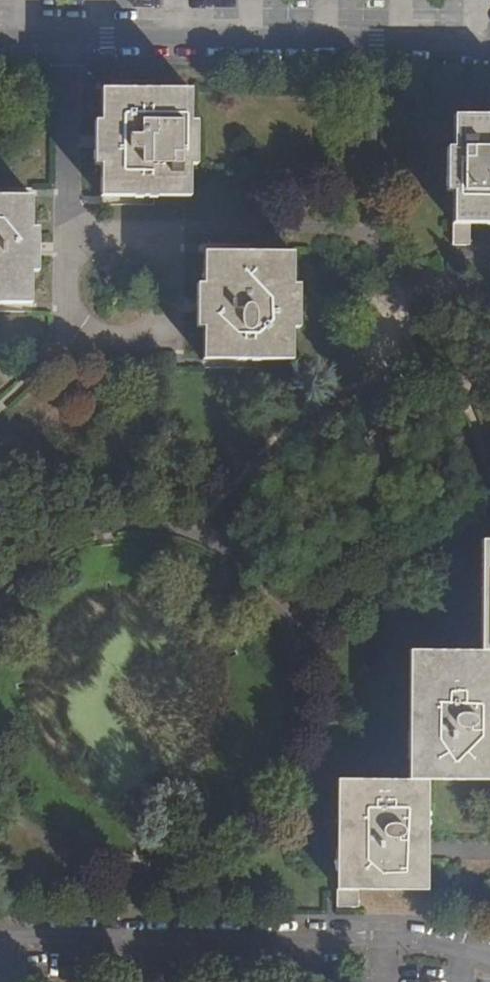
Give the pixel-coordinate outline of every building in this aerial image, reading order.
[(189,121),(189,87),(100,88),(99,121),(94,121),(94,137),(95,165),(100,164),(100,197),(189,196),(190,164),(196,164),(196,120),(189,121)] [(455,116),(455,150),(448,150),(447,193),(455,193),(453,244),(468,245),(469,223),(489,223),(489,116),(455,116)] [(33,197),(0,197),(0,304),(33,304),(33,272),(40,272),(40,247),(40,228),(34,228),(33,197)] [(293,284),(292,253),(203,252),(202,285),(201,285),(197,285),(197,299),(197,306),(197,328),(203,329),(206,361),(257,361),(294,361),(294,327),(301,327),(300,286),(293,285),(293,284)] [(483,651),(410,651),(410,779),(428,779),(489,779),(489,651),(483,651)] [(428,779),(410,779),(340,779),(339,909),(358,909),(358,890),(428,891),(428,848),(428,779)]
